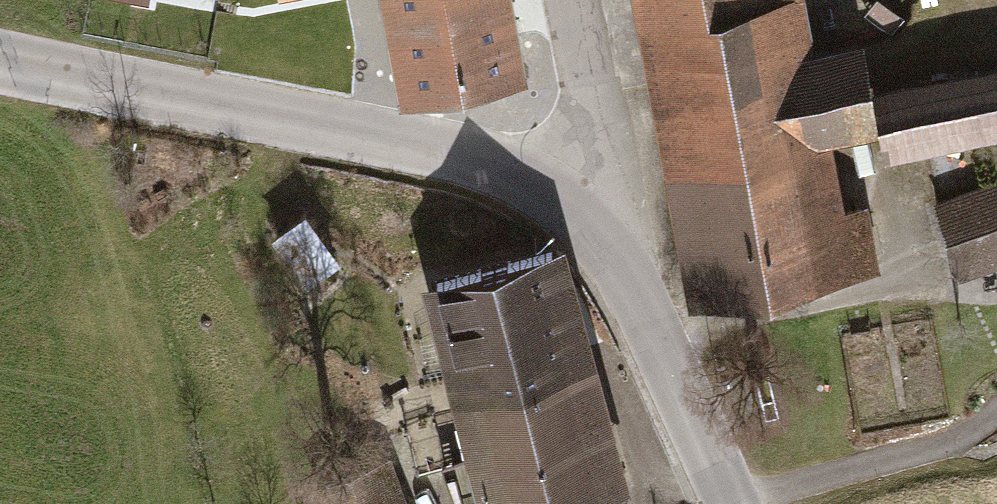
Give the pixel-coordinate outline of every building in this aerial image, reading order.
[(412,85),(512,67),(507,37),(500,0),(395,0),(412,85)] [(873,118),(861,53),(802,64),(790,0),(645,0),(698,289),(870,257),(861,208),(830,213),(815,129),(873,118)] [(363,3),(344,7),(352,44),(371,40),(363,3)] [(878,92),(887,140),(996,119),(996,70),(878,92)] [(936,204),(957,260),(996,245),(996,194),(993,183),(936,204)] [(307,218),(279,235),(305,278),(332,262),(307,218)] [(435,281),(481,449),(451,457),(463,500),(491,492),(494,503),(537,503),(616,482),(552,249),(435,281)] [(411,452),(466,449),(463,393),(408,396),(411,452)] [(317,488),(323,503),(400,503),(385,464),(317,488)]
